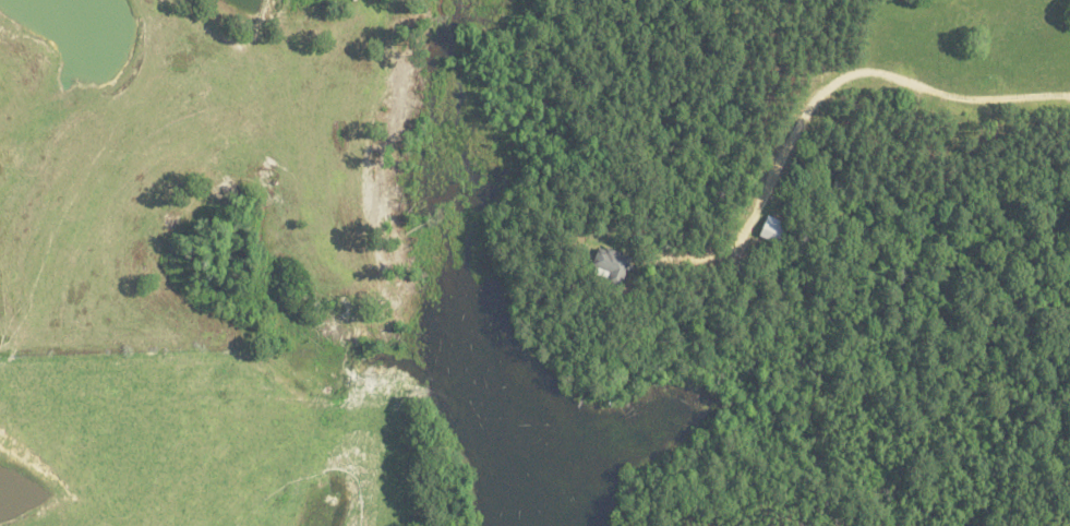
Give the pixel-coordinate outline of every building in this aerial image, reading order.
[(617,284),(629,258),(601,245),(589,270),(617,284)]
